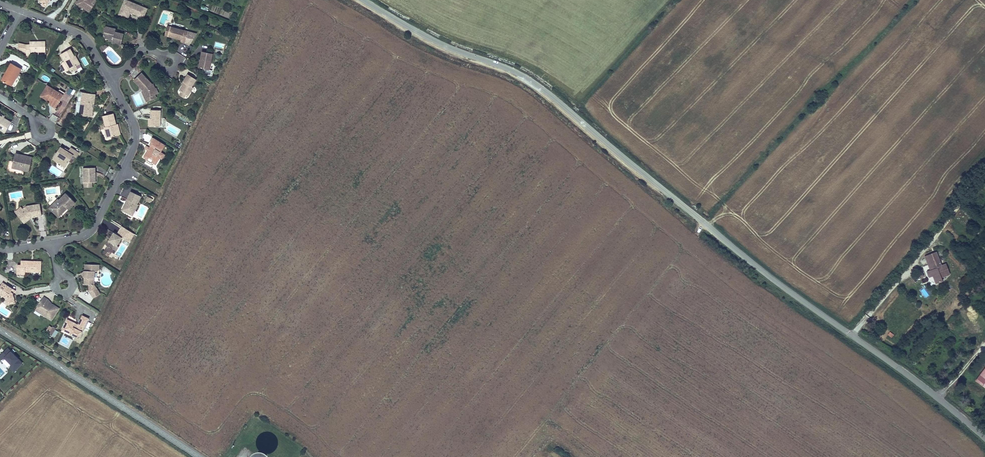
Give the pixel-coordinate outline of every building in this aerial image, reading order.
[(77,0),(76,0),(75,2),(87,10),(89,7),(77,0)] [(129,13),(139,19),(143,10),(126,0),(125,0),(124,3),(121,1),(116,10),(120,12),(119,15),(123,17),(126,13),(125,13),(126,10),(129,12),(129,13)] [(109,28),(103,27),(102,34),(108,36),(112,37),(112,38),(111,41),(120,43),(123,31),(114,29),(114,26),(109,25),(109,28)] [(193,40),(197,33),(184,29),(171,26),(170,31),(166,30),(164,35),(181,40),(180,42),(185,43),(186,38),(193,40)] [(43,50),(43,39),(27,40),(27,43),(23,43),(17,40),(17,45),(25,51),(25,54),(29,53),(29,50),(43,50)] [(99,47),(103,51),(108,47),(104,43),(99,47)] [(67,67),(68,66),(75,63),(71,55),(72,54),(68,47),(59,52),(67,67)] [(197,65),(202,66),(209,67),(213,51),(202,48),(197,65)] [(75,63),(68,66),(71,70),(79,64),(74,54),(72,54),(71,55),(75,63)] [(10,84),(20,67),(10,61),(0,79),(10,84)] [(143,87),(142,88),(146,96),(154,92),(151,87),(155,85),(153,81),(151,80),(145,66),(135,71),(141,85),(143,85),(143,87)] [(186,72),(181,80),(183,80),(181,83),(177,89),(179,90),(183,93),(186,95),(191,86),(189,85),(194,77),(186,72)] [(62,93),(57,90),(46,84),(39,95),(47,100),(48,102),(50,101),(55,104),(62,93)] [(91,101),(93,101),(94,92),(78,90),(77,99),(79,99),(77,114),(83,114),(83,110),(89,111),(91,101)] [(91,115),(93,101),(91,101),(89,111),(83,110),(83,114),(91,115)] [(149,108),(149,116),(150,124),(160,124),(159,108),(149,108)] [(102,126),(104,132),(108,131),(109,135),(119,132),(117,125),(114,126),(113,123),(114,122),(111,111),(100,114),(103,125),(102,126)] [(3,131),(10,119),(7,117),(0,113),(0,129),(3,131)] [(79,130),(84,132),(90,121),(86,119),(79,130)] [(152,135),(147,142),(148,142),(146,145),(148,146),(146,148),(145,147),(141,154),(144,156),(145,157),(147,155),(151,158),(149,160),(151,161),(154,163),(159,157),(157,155),(159,150),(160,151),(165,144),(152,135)] [(64,165),(67,160),(71,153),(74,155),(77,151),(69,147),(68,148),(67,150),(63,148),(59,145),(55,151),(57,153),(55,158),(58,160),(58,161),(64,165)] [(14,151),(11,165),(28,168),(30,154),(14,151)] [(149,163),(151,161),(149,160),(151,158),(147,155),(145,157),(144,156),(142,159),(149,163)] [(83,181),(92,181),(93,177),(95,177),(95,166),(82,166),(83,181)] [(130,190),(126,198),(128,199),(126,201),(125,200),(121,207),(122,210),(129,213),(131,208),(134,209),(136,203),(139,195),(130,190)] [(47,207),(52,212),(55,209),(59,213),(66,207),(67,208),(74,201),(65,192),(58,198),(56,198),(47,207)] [(146,195),(143,205),(150,207),(153,197),(146,195)] [(14,213),(20,219),(26,213),(28,215),(40,213),(38,202),(24,204),(14,213)] [(102,248),(107,251),(109,252),(111,248),(110,247),(113,243),(115,244),(120,237),(122,238),(124,233),(116,228),(114,232),(111,230),(102,242),(105,244),(102,248)] [(930,279),(933,278),(935,285),(942,283),(941,279),(950,276),(946,265),(941,267),(936,253),(925,256),(930,272),(928,272),(930,279)] [(15,263),(14,272),(23,273),(23,270),(39,271),(40,260),(20,259),(19,263),(15,263)] [(84,268),(82,270),(82,275),(83,276),(83,283),(87,283),(88,289),(91,296),(98,293),(93,284),(94,271),(95,271),(98,269),(98,263),(84,263),(84,268)] [(13,299),(12,292),(13,288),(1,281),(0,284),(0,292),(6,296),(8,300),(13,299)] [(925,298),(929,295),(924,288),(920,290),(925,298)] [(13,299),(8,300),(6,296),(0,292),(0,295),(3,296),(5,304),(14,302),(13,299)] [(42,295),(36,304),(41,308),(39,311),(49,318),(57,306),(45,298),(45,296),(42,295)] [(67,316),(62,325),(70,329),(69,331),(78,335),(87,316),(81,313),(77,321),(67,316)] [(7,346),(0,352),(0,356),(2,358),(4,356),(11,363),(9,365),(13,369),(22,361),(7,346)]
